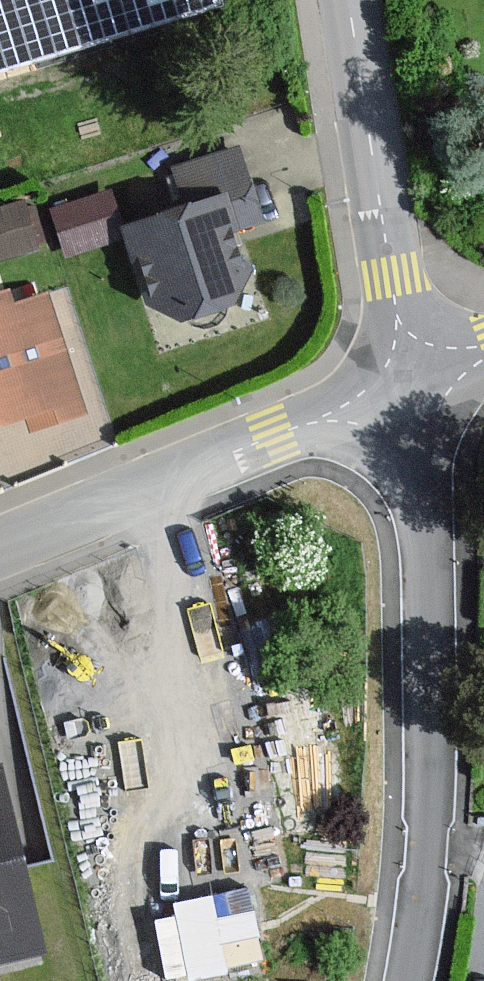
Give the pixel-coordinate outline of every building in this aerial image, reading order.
[(216,0),(0,0),(0,67),(217,2),(216,0)] [(174,172),(186,208),(176,211),(126,228),(150,303),(185,318),(209,311),(233,303),(245,270),(231,226),(255,218),(233,153),(174,172)] [(47,196),(60,246),(118,232),(105,182),(47,196)] [(0,213),(0,258),(37,246),(24,206),(0,213)] [(0,299),(0,425),(24,418),(28,430),(78,414),(43,303),(7,314),(2,299),(0,299)] [(40,955),(0,782),(0,964),(40,955)] [(252,886),(153,896),(160,969),(259,959),(252,886)]
